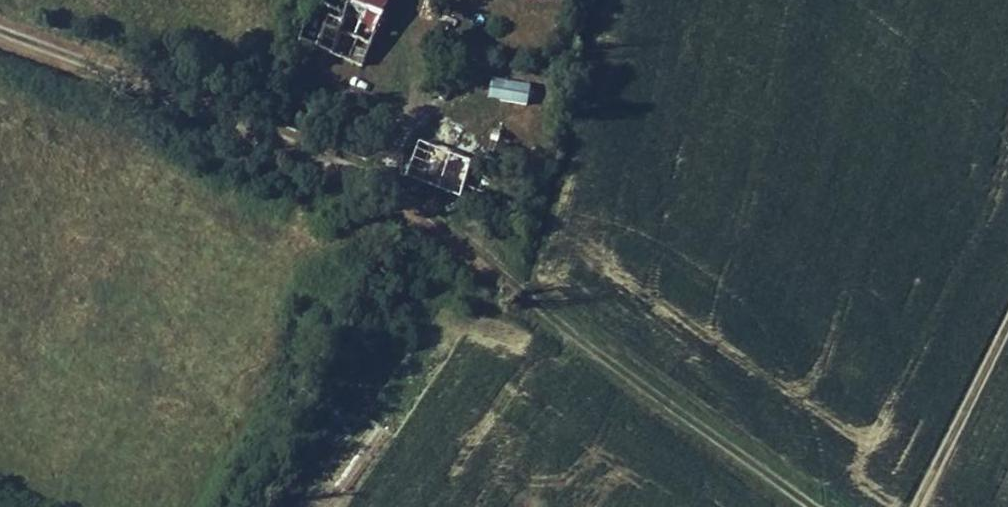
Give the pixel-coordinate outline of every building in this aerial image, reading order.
[(319,41),(367,56),(386,0),(333,0),(319,41)] [(491,79),(490,101),(530,103),(532,81),(491,79)] [(422,167),(442,173),(449,146),(428,140),(422,167)] [(449,146),(442,173),(467,180),(473,152),(449,146)]
